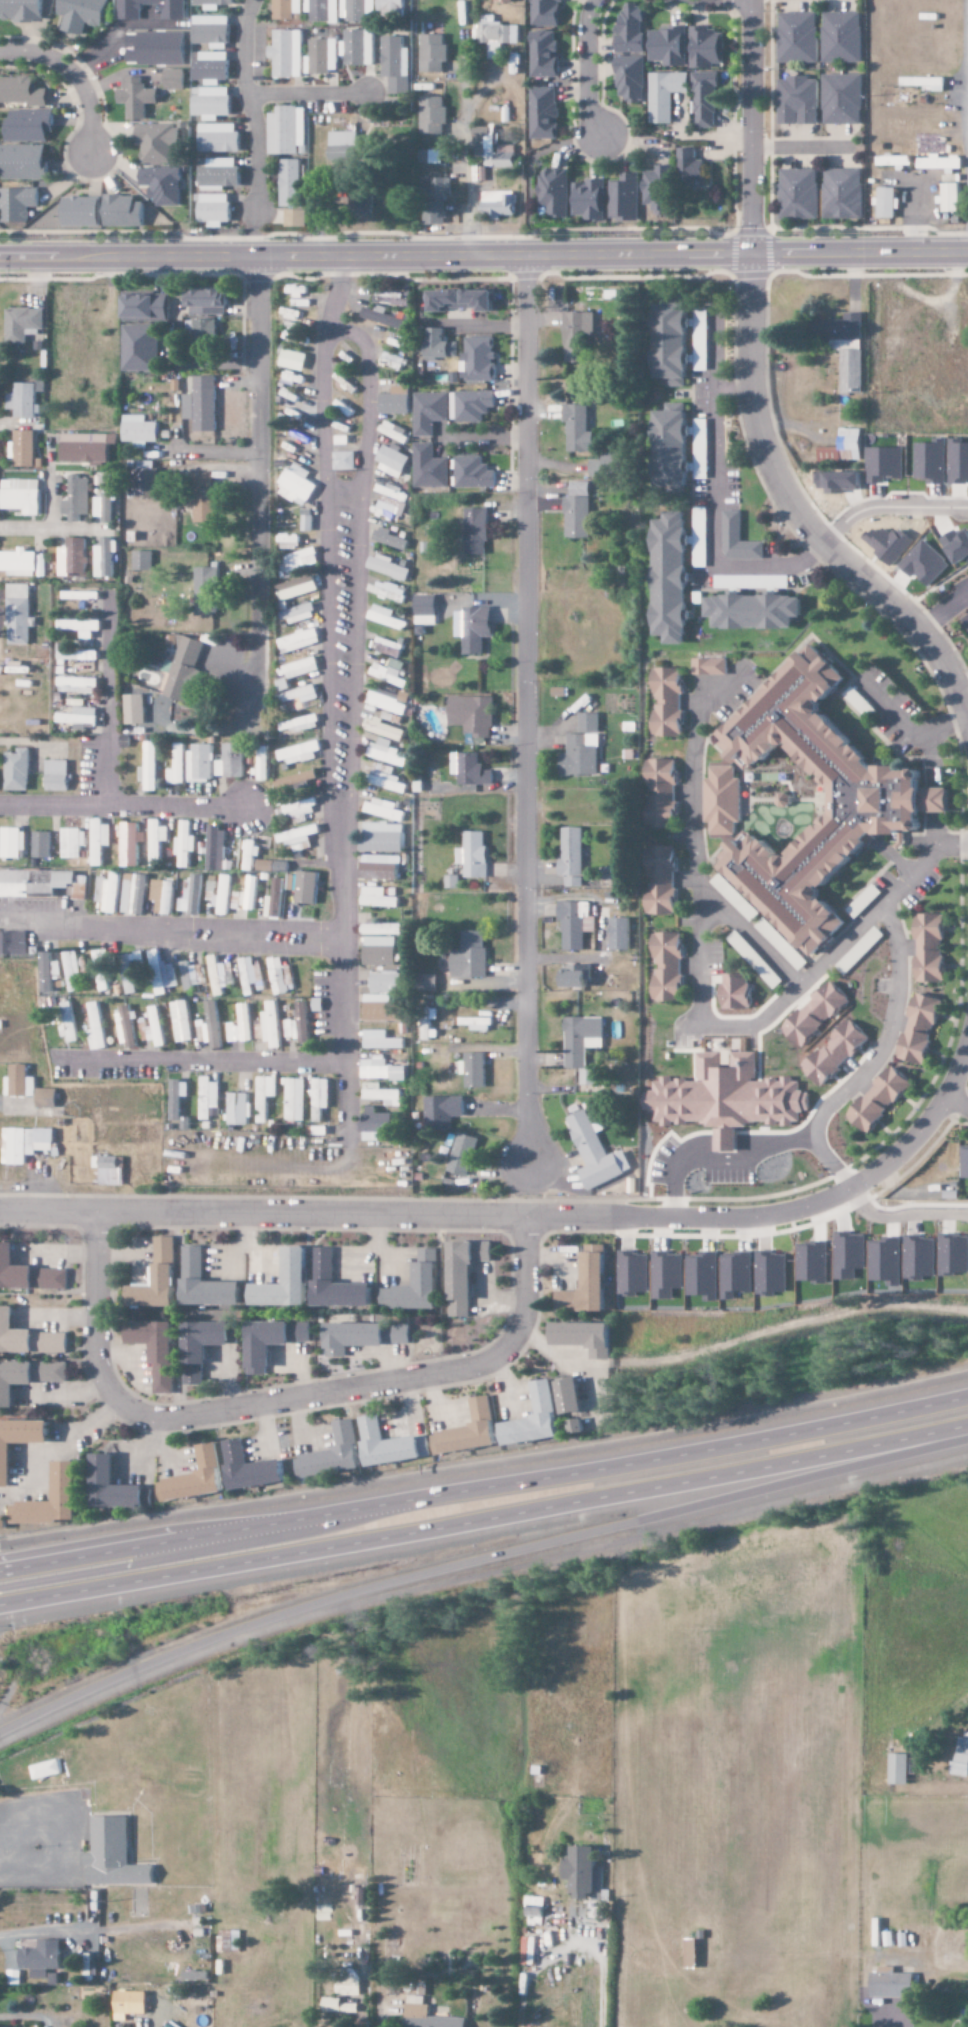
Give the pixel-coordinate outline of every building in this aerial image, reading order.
[(16,20),(16,23),(43,23),(43,0),(0,0),(0,20),(16,20)] [(58,15),(65,17),(62,29),(84,35),(87,24),(103,29),(111,0),(62,0),(58,15)] [(119,21),(142,20),(142,6),(163,6),(163,21),(185,20),(185,0),(119,0),(119,21)] [(235,0),(194,0),(194,6),(204,6),(204,11),(219,11),(219,5),(235,6),(235,0)] [(274,20),(294,21),(295,14),(302,14),(302,0),(275,0),(274,20)] [(339,0),(305,0),(306,13),(311,13),(312,23),(339,23),(339,0)] [(342,22),(369,22),(369,14),(375,14),(375,0),(342,0),(342,22)] [(405,13),(405,0),(379,0),(379,13),(405,13)] [(556,3),(558,3),(558,0),(528,0),(528,27),(556,27),(556,3)] [(639,54),(641,5),(616,5),(614,53),(639,54)] [(775,14),(776,64),(814,63),(813,13),(775,14)] [(857,13),(819,14),(821,64),(859,63),(857,13)] [(479,44),(488,44),(487,59),(500,59),(501,44),(519,44),(519,25),(493,25),(494,16),(479,15),(479,44)] [(193,44),(211,45),(211,49),(229,50),(229,17),(194,16),(193,44)] [(688,69),(721,70),(722,34),(713,33),(713,27),(688,27),(688,69)] [(374,30),(346,30),(346,42),(341,42),(341,56),(348,57),(348,65),(374,66),(374,30)] [(683,30),(646,30),(647,62),(660,62),(660,67),(684,67),(683,30)] [(302,31),(274,31),(275,47),(269,47),(269,60),(275,60),(275,78),(303,78),(302,31)] [(528,78),(554,78),(555,32),(529,31),(528,78)] [(185,65),(185,33),(127,33),(127,66),(185,65)] [(444,36),(422,35),(421,73),(444,73),(444,63),(448,64),(448,45),(444,45),(444,36)] [(337,39),(310,40),(310,57),(305,57),(306,74),(338,73),(337,39)] [(228,52),(199,53),(199,60),(192,60),(193,81),(229,80),(228,52)] [(642,57),(614,57),(613,101),(641,102),(642,57)] [(185,89),(185,70),(165,70),(166,89),(185,89)] [(647,124),(669,125),(669,93),(687,94),(687,74),(647,73),(647,124)] [(692,129),(713,129),(713,73),(692,73),(692,129)] [(858,125),(858,75),(821,76),(821,125),(858,125)] [(815,81),(807,80),(807,77),(784,76),(783,81),(776,81),(775,125),(814,126),(815,81)] [(48,105),(48,88),(34,88),(34,77),(0,77),(0,105),(48,105)] [(119,104),(128,104),(128,121),(145,120),(145,101),(151,101),(151,91),(144,91),(144,77),(123,78),(124,89),(119,89),(119,104)] [(194,117),(231,116),(231,88),(201,88),(201,96),(194,96),(194,117)] [(528,88),(526,140),(553,141),(554,88),(528,88)] [(444,98),(421,97),(420,134),(441,135),(441,124),(447,124),(448,107),(444,107),(444,98)] [(269,155),(305,155),(306,108),(279,107),(279,114),(269,114),(269,155)] [(48,143),(48,132),(54,133),(54,111),(11,111),(11,120),(7,120),(6,142),(48,143)] [(174,125),(137,124),(137,143),(142,144),(142,164),(173,164),(174,125)] [(241,153),(241,132),(236,132),(236,124),(200,125),(200,153),(241,153)] [(485,166),(494,166),(493,128),(474,129),(474,157),(485,156),(485,166)] [(357,132),(329,132),(330,161),(357,161),(357,132)] [(0,146),(0,155),(3,155),(4,180),(48,180),(47,145),(0,146)] [(693,186),(693,180),(699,180),(699,160),(692,160),(692,149),(674,148),(673,185),(693,186)] [(444,151),(420,151),(420,164),(444,164),(444,151)] [(200,187),(239,187),(239,159),(208,160),(208,167),(200,168),(200,187)] [(281,208),(301,208),(301,160),(281,160),(281,208)] [(141,169),(141,187),(151,186),(152,207),(181,207),(180,168),(141,169)] [(859,170),(821,169),(820,219),(858,220),(859,170)] [(568,170),(539,170),(540,206),(548,206),(548,217),(570,216),(568,170)] [(814,170),(776,170),(777,220),(814,220),(814,170)] [(644,171),(645,205),(654,205),(654,215),(669,214),(668,171),(644,171)] [(640,219),(639,174),(610,174),(611,220),(640,219)] [(957,214),(957,176),(938,176),(938,204),(938,214),(957,214)] [(450,179),(425,178),(425,200),(449,201),(450,179)] [(606,221),(605,178),(587,179),(587,182),(573,182),(573,214),(585,214),(585,221),(606,221)] [(29,224),(29,207),(39,207),(40,189),(1,189),(0,223),(29,224)] [(892,189),(874,189),(874,199),(872,199),(872,219),(892,220),(892,210),(896,210),(896,200),(891,200),(892,189)] [(374,193),(357,192),(357,213),(373,214),(374,193)] [(482,193),(483,218),(502,218),(502,215),(516,215),(515,192),(482,193)] [(231,195),(199,195),(199,223),(231,223),(231,195)] [(145,227),(144,203),(136,203),(136,196),(106,197),(107,228),(145,227)] [(101,227),(101,197),(63,198),(64,228),(101,227)] [(425,226),(445,226),(445,208),(425,208),(425,226)] [(307,228),(307,210),(285,210),(285,228),(307,228)] [(283,285),(304,286),(304,293),(299,293),(298,298),(289,297),(290,292),(282,292),(283,285)] [(230,287),(189,287),(189,314),(225,314),(225,306),(230,306),(230,287)] [(431,289),(431,311),(446,311),(446,309),(495,310),(495,290),(431,289)] [(408,299),(402,299),(402,292),(375,291),(374,305),(408,305),(408,299)] [(169,294),(124,294),(124,322),(170,321),(169,294)] [(288,298),(307,299),(306,307),(287,305),(288,298)] [(409,322),(365,306),(362,316),(406,331),(409,322)] [(278,307),(298,312),(297,317),(294,317),(294,320),(280,317),(281,313),(277,312),(278,307)] [(7,308),(7,344),(27,344),(27,329),(44,329),(44,308),(7,308)] [(595,312),(565,312),(565,362),(587,362),(587,338),(595,338),(595,312)] [(218,320),(186,320),(186,335),(195,335),(194,354),(217,355),(218,320)] [(283,320),(304,325),(303,333),(281,328),(283,320)] [(123,371),(159,372),(159,325),(124,324),(123,371)] [(458,358),(458,342),(445,342),(446,328),(428,327),(428,357),(458,358)] [(281,330),(303,335),(300,345),(279,340),(281,330)] [(495,337),(466,337),(467,353),(464,353),(465,381),(496,381),(495,337)] [(281,352),(303,356),(301,362),(298,362),(297,368),(278,364),(281,352)] [(283,371),(301,378),(299,383),(295,382),(293,384),(280,379),(283,371)] [(217,376),(193,376),(194,394),(183,395),(183,420),(194,420),(194,431),(218,431),(217,376)] [(8,394),(8,410),(16,410),(16,416),(41,416),(41,405),(38,405),(38,384),(16,384),(17,394),(8,394)] [(380,413),(409,414),(409,386),(392,386),(392,394),(381,394),(380,413)] [(584,387),(562,388),(562,400),(584,400),(584,387)] [(281,388),(280,390),(278,389),(276,395),(293,402),(296,397),(288,394),(290,391),(281,388)] [(451,391),(450,422),(483,422),(483,414),(489,414),(489,407),(496,407),(497,391),(451,391)] [(415,437),(434,437),(434,421),(448,421),(448,393),(414,393),(415,437)] [(657,411),(658,491),(690,490),(688,412),(685,412),(685,403),(665,404),(666,411),(657,411)] [(567,452),(597,453),(597,432),(588,432),(589,405),(565,404),(565,422),(568,422),(567,452)] [(280,405),(296,412),(292,419),(277,411),(280,405)] [(159,423),(146,422),(146,416),(124,415),(124,441),(136,442),(135,448),(148,448),(148,442),(159,442),(159,423)] [(694,480),(707,479),(707,420),(693,420),(694,480)] [(281,430),(304,443),(309,434),(286,421),(281,430)] [(862,429),(841,429),(840,448),(819,448),(819,461),(861,462),(862,429)] [(35,467),(35,430),(16,430),(15,466),(35,467)] [(109,434),(63,433),(62,461),(91,462),(91,465),(110,465),(110,442),(109,442),(109,434)] [(280,440),(294,447),(291,453),(278,446),(280,440)] [(414,487),(449,487),(449,459),(435,459),(435,443),(415,443),(414,487)] [(375,469),(401,478),(409,455),(383,446),(375,469)] [(867,447),(868,483),(886,483),(886,478),(904,477),(903,446),(867,447)] [(333,452),(333,471),(355,470),(354,452),(333,452)] [(605,460),(590,460),(590,476),(627,477),(627,455),(605,455),(605,460)] [(497,471),(490,471),(490,464),(483,464),(483,456),(455,456),(456,487),(497,487),(497,471)] [(284,468),(288,470),(292,463),(308,472),(304,479),(315,486),(302,507),(272,489),(284,468)] [(113,474),(103,475),(104,498),(95,498),(96,517),(103,516),(103,523),(114,522),(113,474)] [(194,522),(218,522),(219,488),(211,488),(211,474),(192,474),(191,506),(195,506),(194,522)] [(64,501),(64,515),(70,515),(70,522),(81,522),(81,515),(89,515),(89,476),(70,476),(70,501),(64,501)] [(3,479),(2,509),(25,509),(24,515),(40,515),(41,480),(3,479)] [(590,537),(589,481),(570,482),(571,496),(565,497),(566,538),(590,537)] [(688,644),(688,621),(694,621),(694,610),(688,610),(688,587),(692,587),(692,563),(690,563),(690,546),(694,546),(694,567),(707,567),(707,507),(691,507),(691,511),(668,511),(668,519),(656,519),(656,636),(667,636),(667,644),(688,644)] [(487,508),(464,508),(465,554),(488,554),(487,508)] [(763,541),(742,541),(741,510),(724,511),(725,559),(764,558),(763,541)] [(298,515),(297,526),(308,527),(308,515),(298,515)] [(410,540),(390,535),(391,530),(378,526),(374,541),(407,551),(410,540)] [(275,533),(296,533),(296,542),(275,542),(275,533)] [(88,537),(68,537),(68,548),(58,548),(58,575),(87,575),(88,537)] [(114,577),(113,553),(118,552),(118,538),(103,539),(103,546),(94,546),(95,577),(114,577)] [(281,558),(312,545),(316,554),(312,556),(314,561),(286,572),(281,558)] [(1,552),(0,577),(36,577),(46,577),(46,554),(27,554),(27,547),(19,547),(19,552),(1,552)] [(153,551),(133,551),(133,570),(153,570),(153,551)] [(369,569),(405,581),(409,571),(391,564),(392,559),(374,553),(369,569)] [(197,613),(219,613),(218,568),(196,568),(197,613)] [(273,586),(306,573),(310,585),(277,598),(273,586)] [(369,584),(367,594),(403,603),(407,589),(378,581),(376,586),(369,584)] [(30,584),(8,584),(7,644),(29,645),(30,584)] [(100,592),(63,591),(63,599),(100,600),(100,592)] [(414,625),(436,626),(436,596),(415,595),(414,625)] [(795,628),(796,616),(804,616),(804,596),(708,595),(707,616),(717,616),(716,628),(795,628)] [(275,612),(309,601),(312,610),(308,612),(309,615),(286,623),(285,619),(278,621),(275,612)] [(408,622),(392,618),(393,610),(371,605),(368,622),(406,630),(408,622)] [(463,655),(484,655),(484,637),(493,637),(493,607),(463,607),(463,611),(455,611),(455,637),(463,637),(463,655)] [(102,621),(59,620),(59,630),(81,631),(81,639),(93,639),(93,631),(102,631),(102,621)] [(274,640),(313,628),(317,642),(284,652),(283,648),(277,650),(274,640)] [(158,695),(184,706),(188,695),(193,697),(203,672),(194,668),(204,645),(175,633),(177,646),(172,659),(163,656),(157,669),(167,672),(158,695)] [(162,634),(174,634),(175,645),(163,645),(162,634)] [(373,649),(399,658),(404,646),(377,636),(373,649)] [(822,708),(851,677),(814,642),(725,738),(722,763),(710,762),(703,822),(712,823),(710,837),(726,839),(747,817),(729,754),(740,765),(812,744),(833,813),(789,860),(751,825),(718,860),(819,955),(851,921),(825,897),(826,892),(881,833),(898,835),(905,829),(924,831),(927,811),(949,814),(950,802),(906,761),(885,767),(822,708)] [(280,668),(276,669),(277,675),(282,673),(283,678),(316,668),(312,655),(279,665),(280,668)] [(406,688),(408,681),(400,678),(405,663),(391,658),(388,667),(375,662),(370,675),(406,688)] [(694,675),(728,675),(728,658),(694,658),(694,675)] [(683,668),(655,669),(657,736),(684,736),(683,668)] [(98,693),(98,678),(59,677),(59,692),(98,693)] [(272,682),(283,678),(287,688),(276,692),(272,682)] [(273,695),(311,682),(316,697),(300,702),(298,697),(276,704),(273,695)] [(401,694),(371,687),(367,705),(406,714),(411,693),(401,690),(401,694)] [(120,695),(141,695),(141,724),(120,725),(120,695)] [(493,697),(450,697),(450,725),(465,725),(464,734),(467,734),(467,738),(492,739),(493,697)] [(74,714),(58,714),(57,723),(96,724),(97,708),(74,707),(74,714)] [(579,733),(600,733),(600,714),(579,713),(579,733)] [(268,728),(312,715),(315,726),(292,733),(291,729),(270,734),(268,728)] [(367,717),(364,729),(403,741),(407,729),(375,719),(375,720),(367,717)] [(561,776),(599,775),(598,734),(568,734),(568,754),(560,754),(561,776)] [(367,758),(406,766),(408,758),(399,756),(400,749),(391,747),(392,740),(379,737),(378,744),(370,742),(367,758)] [(274,751),(315,740),(318,751),(311,753),(312,758),(285,765),(283,760),(277,762),(274,751)] [(155,741),(156,792),(142,792),(141,782),(136,782),(136,768),(142,768),(142,741),(155,741)] [(222,743),(241,743),(242,778),(223,778),(223,775),(214,775),(214,761),(222,761),(222,743)] [(265,780),(266,744),(256,743),(255,768),(249,768),(249,775),(255,775),(255,780),(265,780)] [(184,745),(183,784),(165,783),(165,769),(174,769),(174,744),(184,745)] [(211,744),(191,744),(191,751),(186,751),(186,783),(206,783),(206,779),(211,779),(211,744)] [(29,791),(30,748),(18,748),(18,752),(6,752),(6,791),(29,791)] [(452,775),(458,774),(458,785),(494,784),(493,771),(481,771),(480,753),(451,753),(452,775)] [(650,828),(676,828),(678,759),(652,759),(650,828)] [(69,761),(47,760),(46,791),(68,791),(69,761)] [(392,775),(394,768),(375,763),(369,784),(406,794),(408,785),(399,783),(401,778),(392,775)] [(313,767),(271,779),(275,796),(282,794),(281,788),(316,779),(313,767)] [(312,796),(279,805),(281,814),(284,813),(285,817),(290,816),(291,822),(310,817),(308,812),(310,811),(309,806),(315,805),(312,796)] [(395,810),(396,805),(368,798),(364,812),(403,822),(405,812),(395,810)] [(101,818),(101,825),(106,825),(106,846),(100,846),(100,865),(89,865),(89,818),(101,818)] [(158,819),(158,827),(165,827),(166,841),(158,841),(159,867),(147,868),(147,820),(158,819)] [(189,821),(188,836),(192,836),(191,852),(187,852),(186,867),(177,867),(177,855),(173,855),(174,838),(177,837),(178,821),(189,821)] [(119,823),(136,823),(136,831),(143,831),(143,842),(135,842),(135,866),(118,866),(119,823)] [(315,823),(274,834),(276,843),(283,842),(284,847),(289,845),(291,852),(308,847),(306,840),(308,839),(307,836),(318,833),(315,823)] [(405,823),(363,823),(363,852),(404,852),(405,823)] [(223,832),(221,871),(204,870),(205,825),(215,825),(215,832),(223,832)] [(562,827),(561,876),(566,876),(566,887),(583,887),(584,827),(562,827)] [(0,828),(17,828),(17,833),(22,833),(22,850),(17,850),(18,858),(0,858),(0,828)] [(59,828),(78,828),(78,834),(85,834),(85,847),(79,847),(79,857),(59,857),(59,828)] [(465,831),(465,848),(456,848),(456,864),(464,864),(464,878),(487,878),(487,831),(465,831)] [(48,832),(47,857),(30,856),(31,832),(48,832)] [(255,841),(254,847),(258,848),(256,857),(252,856),(250,871),(240,870),(243,850),(240,850),(241,839),(255,841)] [(651,914),(677,914),(678,889),(677,889),(677,846),(651,846),(651,914)] [(400,880),(400,856),(362,855),(361,879),(400,880)] [(53,897),(0,897),(0,871),(70,872),(70,876),(70,889),(54,889),(53,897)] [(317,873),(315,906),(293,904),(296,871),(317,873)] [(108,872),(107,880),(101,879),(99,901),(99,913),(113,914),(116,872),(108,872)] [(144,875),(141,913),(118,911),(122,873),(144,875)] [(203,874),(199,915),(186,914),(188,899),(182,898),(184,881),(190,881),(190,873),(203,874)] [(230,875),(226,915),(216,914),(216,906),(211,906),(212,895),(216,896),(219,874),(230,875)] [(204,896),(206,875),(213,875),(211,897),(204,896)] [(292,890),(293,876),(285,875),(283,889),(292,890)] [(70,876),(70,889),(69,900),(83,901),(84,876),(70,876)] [(102,876),(101,879),(99,901),(92,901),(94,876),(102,876)] [(280,876),(279,917),(263,916),(264,897),(268,897),(269,876),(280,876)] [(255,878),(253,910),(243,910),(244,906),(239,905),(240,892),(245,893),(246,877),(255,878)] [(153,902),(147,901),(149,879),(155,880),(153,902)] [(172,881),(169,915),(158,914),(159,911),(152,911),(153,902),(155,880),(172,881)] [(386,887),(363,886),(362,906),(399,907),(400,897),(386,897),(386,887)] [(186,914),(188,899),(182,898),(176,897),(174,912),(186,914)] [(585,950),(585,932),(594,932),(594,917),(589,917),(590,902),(562,902),(561,950),(585,950)] [(918,914),(918,982),(945,982),(945,914),(918,914)] [(631,918),(612,918),(611,950),(630,951),(631,918)] [(363,924),(363,934),(397,935),(397,925),(363,924)] [(486,978),(487,931),(462,931),(462,951),(453,950),(452,978),(486,978)] [(27,954),(26,932),(0,932),(0,955),(27,954)] [(683,933),(656,933),(657,1001),(685,1001),(684,975),(683,933)] [(397,937),(365,937),(365,965),(396,966),(397,937)] [(177,986),(174,961),(162,963),(159,949),(149,951),(156,996),(168,994),(167,988),(177,986)] [(93,952),(100,992),(114,990),(107,950),(93,952)] [(52,952),(40,953),(41,995),(53,994),(52,952)] [(81,991),(78,952),(64,953),(67,992),(81,991)] [(208,957),(216,997),(225,996),(224,989),(230,988),(228,976),(230,975),(228,963),(219,964),(217,955),(208,957)] [(251,985),(263,983),(260,965),(254,966),(252,957),(239,959),(245,997),(253,996),(251,985)] [(199,987),(197,963),(182,964),(184,989),(199,987)] [(564,966),(563,987),(591,988),(591,966),(564,966)] [(373,972),(373,995),(365,995),(365,1021),(405,1021),(405,1003),(391,1003),(391,994),(401,994),(400,972),(373,972)] [(141,973),(124,976),(127,995),(138,993),(137,987),(143,986),(141,973)] [(438,975),(420,974),(419,991),(438,991),(438,975)] [(722,975),(723,1009),(752,1009),(751,974),(722,975)] [(781,1025),(798,1047),(851,1004),(834,982),(781,1025)] [(901,1059),(928,1065),(941,999),(915,993),(901,1059)] [(177,1043),(194,1040),(187,1000),(170,1003),(177,1043)] [(208,1001),(209,1038),(220,1038),(219,1001),(208,1001)] [(278,1001),(266,1002),(267,1012),(264,1012),(266,1049),(280,1048),(278,1001)] [(60,1004),(65,1026),(62,1026),(66,1044),(79,1041),(71,1002),(60,1004)] [(99,1002),(82,1005),(85,1020),(92,1018),(94,1029),(88,1030),(92,1051),(108,1048),(99,1002)] [(285,1041),(309,1040),(308,1002),(297,1003),(298,1020),(285,1021),(285,1041)] [(250,1004),(239,1005),(240,1024),(227,1025),(228,1042),(251,1041),(250,1004)] [(121,1014),(117,1014),(124,1049),(138,1046),(130,1005),(120,1007),(121,1014)] [(166,1045),(158,1006),(149,1008),(153,1024),(140,1026),(143,1042),(156,1039),(157,1047),(166,1045)] [(566,1069),(581,1068),(581,1085),(597,1085),(597,1069),(587,1069),(587,1038),(605,1037),(605,1017),(565,1018),(566,1069)] [(469,1031),(491,1031),(491,1018),(458,1018),(458,1026),(469,1026),(469,1031)] [(871,1039),(851,1019),(803,1067),(823,1087),(871,1039)] [(387,1030),(365,1031),(365,1049),(405,1049),(405,1038),(387,1038),(387,1030)] [(795,1124),(801,1118),(801,1111),(811,1111),(810,1092),(801,1092),(801,1086),(794,1079),(757,1079),(757,1052),(732,1053),(732,1066),(723,1066),(722,1052),(697,1053),(697,1079),(661,1080),(655,1085),(655,1092),(645,1092),(645,1112),(655,1112),(655,1118),(661,1125),(706,1124),(710,1128),(718,1127),(718,1152),(740,1152),(740,1128),(747,1128),(750,1125),(795,1124)] [(466,1088),(486,1088),(485,1053),(465,1053),(466,1088)] [(406,1067),(386,1066),(386,1060),(362,1060),(362,1079),(406,1079),(406,1067)] [(29,1065),(11,1065),(11,1078),(6,1078),(5,1096),(36,1097),(36,1077),(28,1077),(29,1065)] [(867,1134),(914,1085),(894,1066),(847,1115),(867,1134)] [(200,1118),(219,1118),(220,1083),(212,1082),(212,1076),(202,1076),(200,1118)] [(257,1123),(267,1124),(268,1097),(277,1097),(277,1077),(257,1076),(257,1123)] [(304,1121),(305,1079),(287,1078),(286,1121),(304,1121)] [(313,1108),(329,1109),(330,1079),(314,1079),(313,1108)] [(182,1097),(188,1097),(189,1080),(171,1080),(171,1120),(181,1120),(182,1097)] [(363,1100),(384,1100),(384,1107),(400,1106),(400,1090),(380,1090),(379,1083),(362,1083),(363,1100)] [(57,1089),(38,1088),(37,1108),(57,1108),(57,1089)] [(453,1131),(453,1117),(465,1117),(466,1097),(426,1097),(425,1130),(453,1131)] [(361,1141),(379,1141),(379,1132),(397,1132),(397,1113),(375,1112),(375,1106),(366,1106),(365,1114),(361,1114),(361,1141)] [(589,1191),(626,1175),(617,1153),(608,1157),(598,1133),(604,1130),(597,1114),(589,1117),(586,1110),(566,1118),(587,1167),(580,1170),(589,1191)] [(27,1165),(27,1155),(35,1155),(35,1151),(55,1151),(55,1130),(5,1128),(4,1164),(27,1165)] [(448,1171),(469,1177),(480,1139),(459,1133),(448,1171)] [(866,1270),(867,1235),(836,1234),(835,1280),(856,1281),(856,1270),(866,1270)] [(130,1306),(176,1306),(176,1236),(155,1236),(154,1285),(131,1285),(130,1306)] [(936,1241),(919,1241),(919,1237),(906,1236),(905,1280),(924,1280),(924,1277),(935,1277),(936,1241)] [(941,1237),(939,1274),(967,1275),(967,1238),(941,1237)] [(870,1280),(888,1281),(887,1286),(901,1286),(902,1240),(871,1239),(870,1280)] [(493,1242),(452,1242),(451,1317),(470,1317),(470,1300),(474,1300),(475,1261),(492,1261),(493,1242)] [(67,1290),(68,1269),(16,1268),(16,1243),(0,1243),(0,1288),(67,1290)] [(829,1244),(798,1244),(798,1282),(828,1283),(829,1244)] [(244,1282),(203,1282),(203,1246),(184,1246),(184,1305),(244,1305),(244,1282)] [(287,1247),(286,1284),(253,1284),(253,1306),(309,1306),(309,1247),(287,1247)] [(375,1284),(334,1283),(335,1248),(315,1248),(315,1307),(374,1307),(375,1284)] [(439,1309),(439,1249),(418,1249),(417,1287),(381,1287),(380,1309),(439,1309)] [(683,1289),(683,1256),(664,1257),(664,1252),(652,1253),(653,1300),(673,1300),(673,1290),(683,1289)] [(757,1252),(756,1293),(787,1294),(788,1257),(769,1256),(769,1253),(757,1252)] [(608,1312),(609,1253),(586,1253),(585,1291),(556,1291),(556,1311),(608,1312)] [(649,1293),(648,1254),(618,1254),(619,1294),(649,1293)] [(718,1254),(687,1254),(687,1296),(703,1295),(704,1302),(718,1301),(718,1254)] [(752,1293),(753,1254),(722,1254),(721,1300),(735,1300),(736,1292),(752,1293)] [(68,1353),(68,1332),(16,1332),(16,1307),(0,1307),(0,1353),(68,1353)] [(154,1394),(175,1394),(176,1323),(131,1322),(131,1344),(155,1345),(154,1394)] [(311,1343),(312,1323),(250,1322),(250,1375),(266,1376),(266,1368),(273,1368),(273,1343),(311,1343)] [(186,1385),(203,1385),(203,1364),(209,1364),(208,1344),(240,1344),(239,1323),(186,1323),(186,1385)] [(555,1345),(592,1346),(591,1360),(613,1361),(613,1324),(555,1323),(555,1345)] [(411,1345),(411,1324),(328,1324),(328,1357),(347,1357),(347,1345),(411,1345)] [(0,1362),(0,1408),(16,1408),(16,1383),(67,1382),(67,1361),(0,1362)] [(506,1446),(560,1438),(551,1379),(530,1382),(535,1419),(503,1424),(506,1446)] [(584,1413),(581,1379),(560,1381),(563,1415),(584,1413)] [(469,1399),(474,1428),(431,1434),(434,1455),(498,1446),(491,1395),(469,1399)] [(368,1467),(430,1458),(427,1435),(383,1441),(379,1415),(361,1417),(368,1467)] [(333,1422),(337,1451),(295,1457),(298,1479),(362,1470),(354,1419),(333,1422)] [(12,1488),(13,1443),(51,1444),(52,1422),(0,1420),(0,1487),(12,1488)] [(231,1490),(287,1483),(284,1459),(246,1464),(243,1438),(224,1441),(231,1490)] [(160,1502),(224,1494),(218,1443),(196,1446),(200,1475),(157,1481),(160,1502)] [(116,1455),(93,1455),(93,1507),(152,1507),(152,1486),(116,1486),(116,1455)] [(10,1524),(79,1523),(78,1462),(56,1462),(56,1503),(10,1503),(10,1524)] [(967,1777),(967,1739),(960,1738),(954,1775),(967,1777)] [(909,1785),(909,1755),(891,1754),(890,1785),(909,1785)] [(154,1886),(155,1866),(129,1866),(129,1817),(93,1817),(93,1853),(86,1853),(86,1867),(90,1867),(89,1885),(154,1886)] [(603,1869),(597,1869),(598,1848),(576,1847),(575,1861),(569,1861),(568,1881),(576,1882),(575,1900),(602,1901),(603,1869)] [(543,1909),(528,1908),(527,1926),(542,1926),(543,1909)] [(240,1931),(219,1931),(218,1952),(240,1952),(240,1931)] [(61,1941),(40,1940),(40,1950),(21,1949),(21,1969),(32,1970),(32,1979),(48,1980),(48,1969),(61,1970),(61,1941)] [(698,1969),(698,1940),(685,1940),(685,1969),(698,1969)] [(914,1998),(915,1974),(895,1973),(895,1967),(880,1967),(880,1974),(872,1974),(872,1998),(914,1998)] [(209,1972),(184,1971),(184,1980),(209,1981),(209,1972)] [(430,2017),(430,2005),(424,2005),(425,1996),(407,1996),(407,2026),(467,2026),(468,2018),(430,2017)] [(324,2013),(348,2013),(348,2001),(324,2000),(324,2013)]
